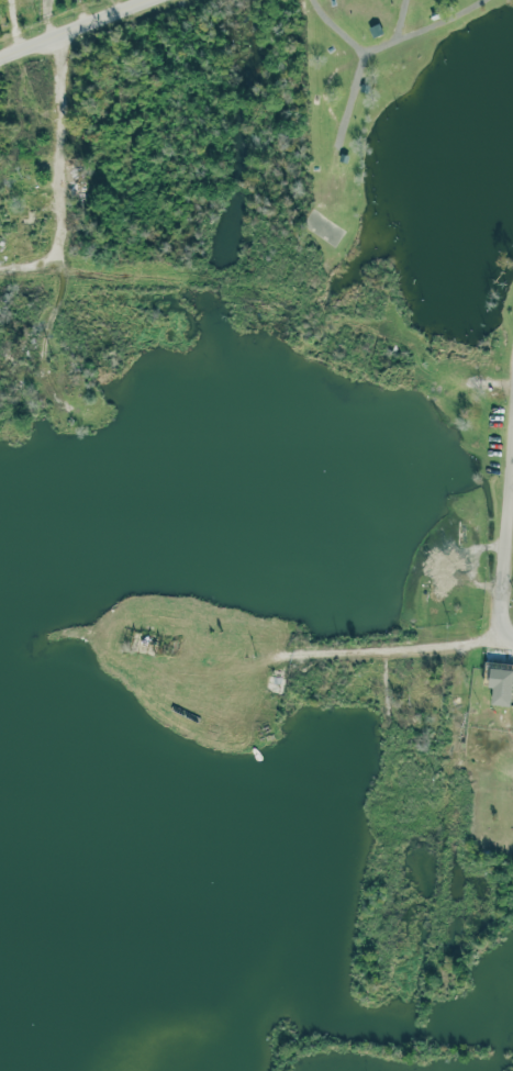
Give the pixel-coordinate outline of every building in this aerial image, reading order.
[(488,688),(488,706),(508,707),(509,670),(485,669),(484,688),(488,688)]
